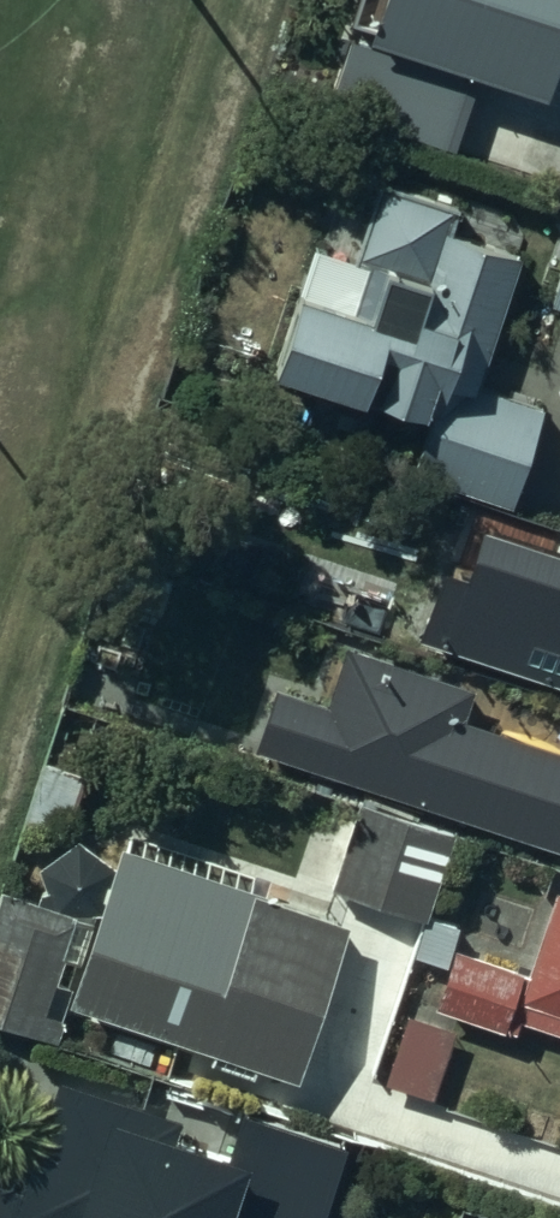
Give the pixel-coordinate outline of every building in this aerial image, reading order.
[(333,40),(522,101),(543,36),(559,41),(559,0),(346,0),(333,40)] [(259,293),(234,376),(326,405),(327,402),(386,420),(387,415),(405,420),(389,471),(492,503),(522,410),(456,389),(499,254),(428,232),(436,207),(362,183),(335,266),(350,271),(335,318),(259,293)] [(536,307),(559,314),(559,232),(536,307)] [(476,522),(461,568),(444,563),(420,638),(559,682),(559,549),(476,522)] [(258,744),(559,848),(559,748),(467,716),(478,684),(351,640),(328,704),(278,687),(258,744)] [(314,893),(407,920),(433,832),(339,805),(314,893)] [(344,936),(122,860),(69,1014),(291,1090),(344,936)] [(538,893),(512,974),(439,950),(447,928),(417,918),(404,957),(429,965),(415,1007),(501,1035),(505,1023),(559,1041),(559,900),(538,893)] [(0,899),(0,1031),(41,1044),(49,1016),(24,1008),(52,915),(0,899)] [(447,1033),(395,1015),(371,1085),(422,1102),(447,1033)] [(42,1085),(6,1197),(0,1195),(0,1217),(200,1217),(217,1165),(232,1169),(216,1217),(317,1217),(341,1149),(222,1111),(206,1160),(155,1144),(162,1124),(42,1085)]
